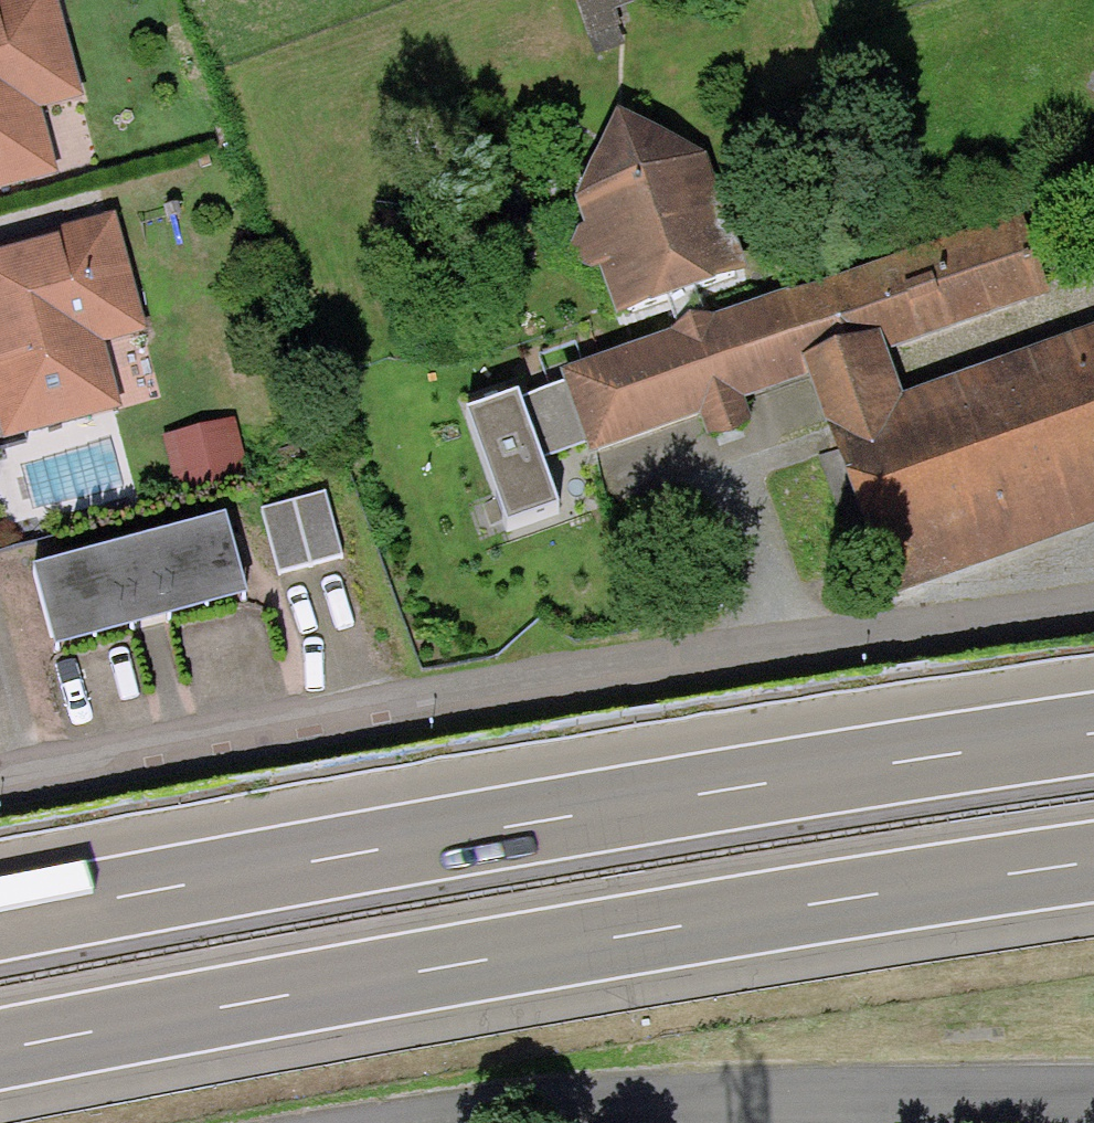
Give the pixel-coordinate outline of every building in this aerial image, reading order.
[(60,171),(43,107),(86,95),(60,0),(0,0),(0,187),(60,171)] [(597,51),(624,41),(612,10),(636,1),(635,0),(578,0),(597,51)] [(599,265),(616,311),(747,264),(703,148),(618,103),(574,192),(581,218),(566,253),(599,265)] [(672,326),(562,365),(567,379),(589,443),(593,451),(702,412),(710,435),(754,420),(746,397),(810,374),(803,354),(880,327),(888,347),(1052,288),(1023,208),(791,290),(789,284),(716,310),(693,318),(672,326)] [(3,437),(122,405),(105,340),(147,329),(115,209),(59,224),(61,231),(0,247),(0,428),(3,437)] [(904,392),(888,347),(880,327),(803,354),(810,374),(888,594),(1093,521),(1093,324),(904,392)] [(589,443),(567,379),(521,395),(518,387),(466,405),(507,521),(557,504),(542,459),(589,443)] [(232,417),(162,436),(178,498),(249,479),(232,417)] [(324,488),(261,508),(281,573),(344,553),(324,488)] [(226,509),(34,561),(55,641),(248,588),(226,509)]
